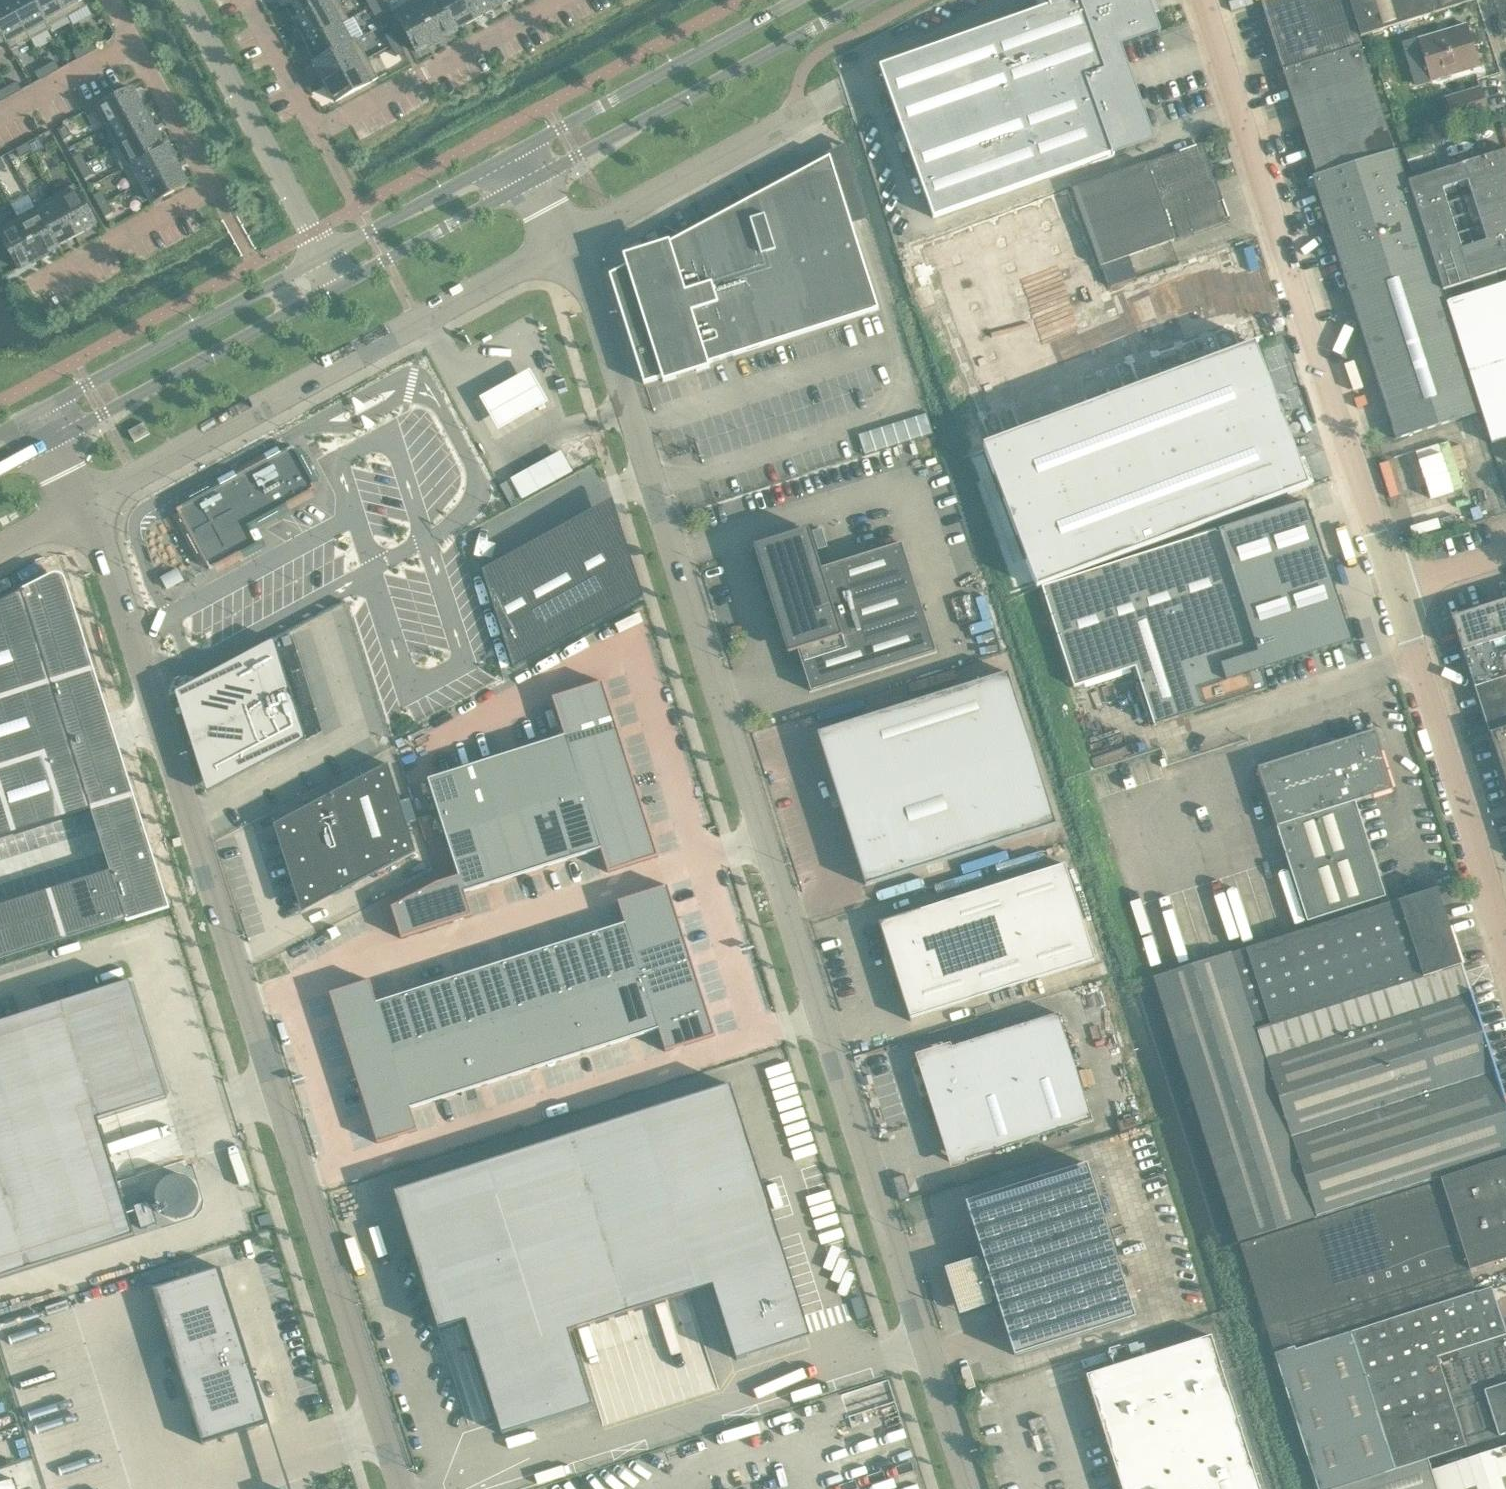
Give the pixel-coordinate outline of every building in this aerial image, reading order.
[(8,0),(7,0),(0,4),(0,27),(12,50),(30,40),(8,0)] [(32,0),(8,0),(30,40),(31,39),(27,31),(44,22),(47,28),(32,0)] [(47,28),(68,17),(58,0),(32,0),(47,28)] [(68,17),(87,6),(83,0),(58,0),(68,17)] [(296,23),(339,0),(338,0),(296,0),(286,5),(296,23)] [(349,20),(339,0),(296,23),(306,43),(349,20)] [(369,8),(377,4),(375,0),(365,0),(369,8)] [(438,42),(415,0),(412,0),(394,10),(417,53),(438,42)] [(438,42),(457,31),(456,29),(440,0),(415,0),(438,42)] [(456,29),(474,19),(464,0),(440,0),(456,29)] [(493,9),(488,0),(464,0),(474,19),(493,9)] [(493,9),(510,0),(488,0),(493,9)] [(1120,46),(1103,0),(1033,0),(1037,12),(879,68),(905,143),(1126,64),(1120,46)] [(1120,46),(1159,33),(1151,12),(1157,10),(1154,0),(1103,0),(1120,46)] [(1283,72),(1360,43),(1358,36),(1347,0),(1260,0),(1283,72)] [(1418,18),(1413,0),(1349,0),(1361,36),(1418,18)] [(1418,18),(1474,0),(1413,0),(1418,18)] [(382,15),(377,4),(369,8),(375,19),(382,15)] [(306,43),(316,61),(350,42),(341,25),(349,20),(306,43)] [(1417,39),(1430,81),(1479,66),(1466,24),(1417,39)] [(0,27),(0,43),(5,40),(10,51),(12,50),(0,27)] [(391,46),(398,42),(393,32),(385,35),(391,46)] [(325,81),(367,58),(357,38),(350,42),(316,61),(314,62),(325,81)] [(93,40),(83,46),(87,54),(98,49),(93,40)] [(404,52),(398,42),(391,46),(396,56),(404,52)] [(1360,44),(1360,43),(1283,72),(1316,175),(1390,150),(1360,44)] [(77,60),(87,54),(83,46),(72,52),(77,60)] [(367,58),(325,81),(336,101),(378,78),(367,58)] [(55,61),(45,67),(49,75),(60,69),(55,61)] [(1153,141),(1126,64),(905,143),(932,219),(1153,141)] [(39,81),(49,75),(45,67),(34,72),(39,81)] [(17,82),(7,87),(11,96),(22,90),(17,82)] [(11,96),(7,87),(0,91),(0,100),(1,101),(11,96)] [(1446,98),(1453,123),(1488,112),(1480,87),(1446,98)] [(104,129),(143,108),(132,88),(94,109),(104,129)] [(143,108),(104,129),(114,147),(110,150),(111,150),(153,127),(143,108)] [(58,129),(63,139),(71,135),(66,125),(58,129)] [(153,127),(111,150),(120,168),(163,145),(153,127)] [(39,137),(27,143),(31,152),(33,155),(45,149),(39,137)] [(1430,142),(1404,150),(1407,160),(1410,172),(1433,165),(1437,164),(1430,142)] [(20,157),(31,152),(27,143),(16,149),(20,157)] [(133,188),(176,164),(165,144),(163,145),(120,168),(122,170),(123,169),(133,188)] [(1099,266),(1101,266),(1108,287),(1136,278),(1129,256),(1224,222),(1196,145),(1072,189),(1099,266)] [(1390,150),(1316,175),(1318,181),(1314,182),(1321,206),(1402,179),(1393,150),(1391,151),(1390,150)] [(1403,182),(1412,208),(1422,236),(1433,265),(1443,294),(1446,304),(1454,301),(1450,288),(1472,281),(1476,294),(1501,286),(1497,273),(1505,270),(1505,150),(1403,182)] [(86,164),(81,153),(71,158),(77,169),(78,168),(86,164)] [(86,164),(78,168),(77,169),(82,179),(92,174),(86,164)] [(176,164),(133,188),(134,188),(142,184),(152,203),(187,184),(176,164)] [(609,274),(610,280),(643,384),(664,377),(664,379),(662,380),(663,382),(676,378),(675,376),(672,366),(684,362),(693,359),(696,371),(709,367),(709,365),(706,366),(706,364),(878,309),(838,181),(815,189),(808,168),(753,197),(755,201),(751,203),(748,205),(746,201),(658,248),(662,262),(651,265),(641,269),(638,259),(609,274)] [(1321,206),(1330,235),(1412,208),(1403,182),(1402,179),(1321,206)] [(54,195),(76,235),(96,225),(74,184),(54,195)] [(1069,188),(917,245),(925,265),(917,267),(923,284),(930,281),(991,441),(1263,339),(1229,247),(1108,293),(1069,188)] [(93,196),(99,206),(107,202),(101,191),(93,196)] [(76,235),(54,195),(36,205),(58,245),(76,235)] [(113,212),(107,202),(99,206),(104,217),(113,212)] [(58,245),(36,205),(34,206),(35,208),(17,217),(39,258),(59,247),(58,245)] [(1330,235),(1340,264),(1422,236),(1412,208),(1330,235)] [(17,217),(0,227),(0,233),(19,269),(39,258),(17,217)] [(1340,264),(1349,293),(1433,265),(1422,236),(1340,264)] [(1358,322),(1443,294),(1433,265),(1349,293),(1358,322)] [(1501,286),(1460,299),(1446,304),(1452,323),(1461,352),(1470,381),(1480,412),(1490,444),(1505,439),(1505,284),(1501,286)] [(1446,304),(1443,294),(1358,322),(1368,351),(1452,323),(1446,304)] [(1368,351),(1377,380),(1461,352),(1452,323),(1368,351)] [(1254,343),(983,445),(1037,588),(1307,486),(1254,343)] [(1377,380),(1386,409),(1470,381),(1461,352),(1377,380)] [(546,406),(526,372),(477,400),(496,434),(546,406)] [(1480,412),(1470,381),(1386,409),(1396,439),(1480,412)] [(144,423),(128,431),(134,443),(150,434),(144,423)] [(222,485),(177,509),(200,551),(210,569),(257,544),(251,533),(247,526),(315,489),(312,482),(320,478),(309,457),(300,461),(292,447),(280,454),(278,450),(266,456),(268,460),(236,477),(234,473),(219,481),(222,485)] [(500,485),(511,506),(521,501),(512,484),(510,480),(500,485)] [(1306,502),(1042,587),(1074,686),(1136,666),(1155,725),(1267,689),(1261,670),(1351,641),(1306,502)] [(485,568),(482,570),(513,668),(643,597),(642,593),(626,579),(593,519),(516,561),(516,560),(504,567),(485,568)] [(758,547),(781,619),(788,617),(794,638),(793,638),(810,691),(935,652),(901,543),(821,568),(809,531),(758,547)] [(0,602),(0,839),(92,810),(111,870),(0,905),(0,960),(126,920),(127,922),(169,908),(66,583),(64,580),(63,579),(62,577),(60,576),(58,576),(56,575),(54,575),(53,575),(49,576),(23,589),(24,590),(0,602)] [(1452,617),(1489,734),(1505,728),(1505,599),(1495,603),(1452,617)] [(349,606),(273,633),(291,681),(294,680),(301,699),(296,701),(309,736),(367,716),(346,658),(339,661),(334,646),(347,641),(350,649),(363,644),(349,606)] [(207,793),(305,741),(274,640),(176,692),(207,793)] [(865,885),(1056,825),(1007,672),(817,733),(865,885)] [(435,884),(392,907),(401,937),(471,915),(464,893),(601,849),(608,872),(657,857),(602,682),(552,698),(564,736),(428,780),(459,877),(435,884)] [(1489,734),(1494,750),(1499,766),(1505,786),(1505,728),(1489,734)] [(1320,747),(1260,767),(1257,767),(1307,925),(1388,899),(1356,801),(1392,789),(1373,730),(1331,744),(1329,738),(1318,742),(1320,747)] [(313,807),(278,825),(305,908),(336,891),(337,894),(415,852),(387,764),(311,805),(313,807)] [(879,922),(898,983),(910,1021),(911,1021),(910,1018),(1094,960),(1064,864),(879,922)] [(370,980),(329,993),(377,1144),(417,1131),(410,1109),(658,1030),(665,1052),(715,1036),(667,885),(617,901),(624,923),(377,1002),(370,980)] [(1155,977),(1197,1110),(1479,1019),(1436,888),(1155,977)] [(134,1235),(97,1120),(167,1098),(130,981),(0,1022),(0,1278),(134,1235)] [(1057,1013),(920,1057),(937,1111),(948,1107),(965,1160),(1091,1120),(1057,1013)] [(1479,1019),(1197,1110),(1239,1242),(1505,1156),(1505,1104),(1479,1019)] [(730,1085),(394,1192),(438,1329),(466,1320),(502,1434),(592,1405),(568,1330),(712,1284),(736,1359),(750,1354),(749,1351),(805,1333),(792,1292),(796,1291),(730,1085)] [(1275,1356),(1350,1331),(1475,1291),(1469,1270),(1505,1258),(1505,1156),(1239,1242),(1275,1356)] [(1135,1317),(1086,1163),(965,1202),(983,1259),(978,1261),(977,1257),(944,1268),(959,1314),(991,1303),(990,1300),(996,1298),(1014,1356),(1135,1317)] [(157,1191),(156,1197),(157,1202),(159,1208),(163,1212),(167,1216),(173,1217),(179,1218),(184,1217),(189,1214),(194,1210),(197,1205),(198,1199),(198,1194),(197,1188),(194,1183),(189,1179),(184,1176),(179,1175),(173,1176),(167,1178),(162,1181),(159,1185),(157,1191)] [(221,1267),(154,1288),(203,1445),(270,1423),(221,1267)] [(1475,1291),(1350,1331),(1372,1401),(1505,1358),(1505,1336),(1490,1286),(1475,1291)] [(1505,1433),(1505,1358),(1372,1401),(1350,1331),(1275,1356),(1318,1488),(1332,1488),(1429,1458),(1505,1433)] [(1211,1336),(1086,1375),(1122,1488),(1259,1488),(1211,1336)] [(1046,1426),(1043,1416),(1028,1421),(1031,1431),(1046,1426)] [(1494,1449),(1433,1469),(1429,1458),(1332,1488),(1505,1488),(1505,1446),(1494,1449)] [(0,1484),(0,1488),(18,1488),(15,1479),(0,1484)]
